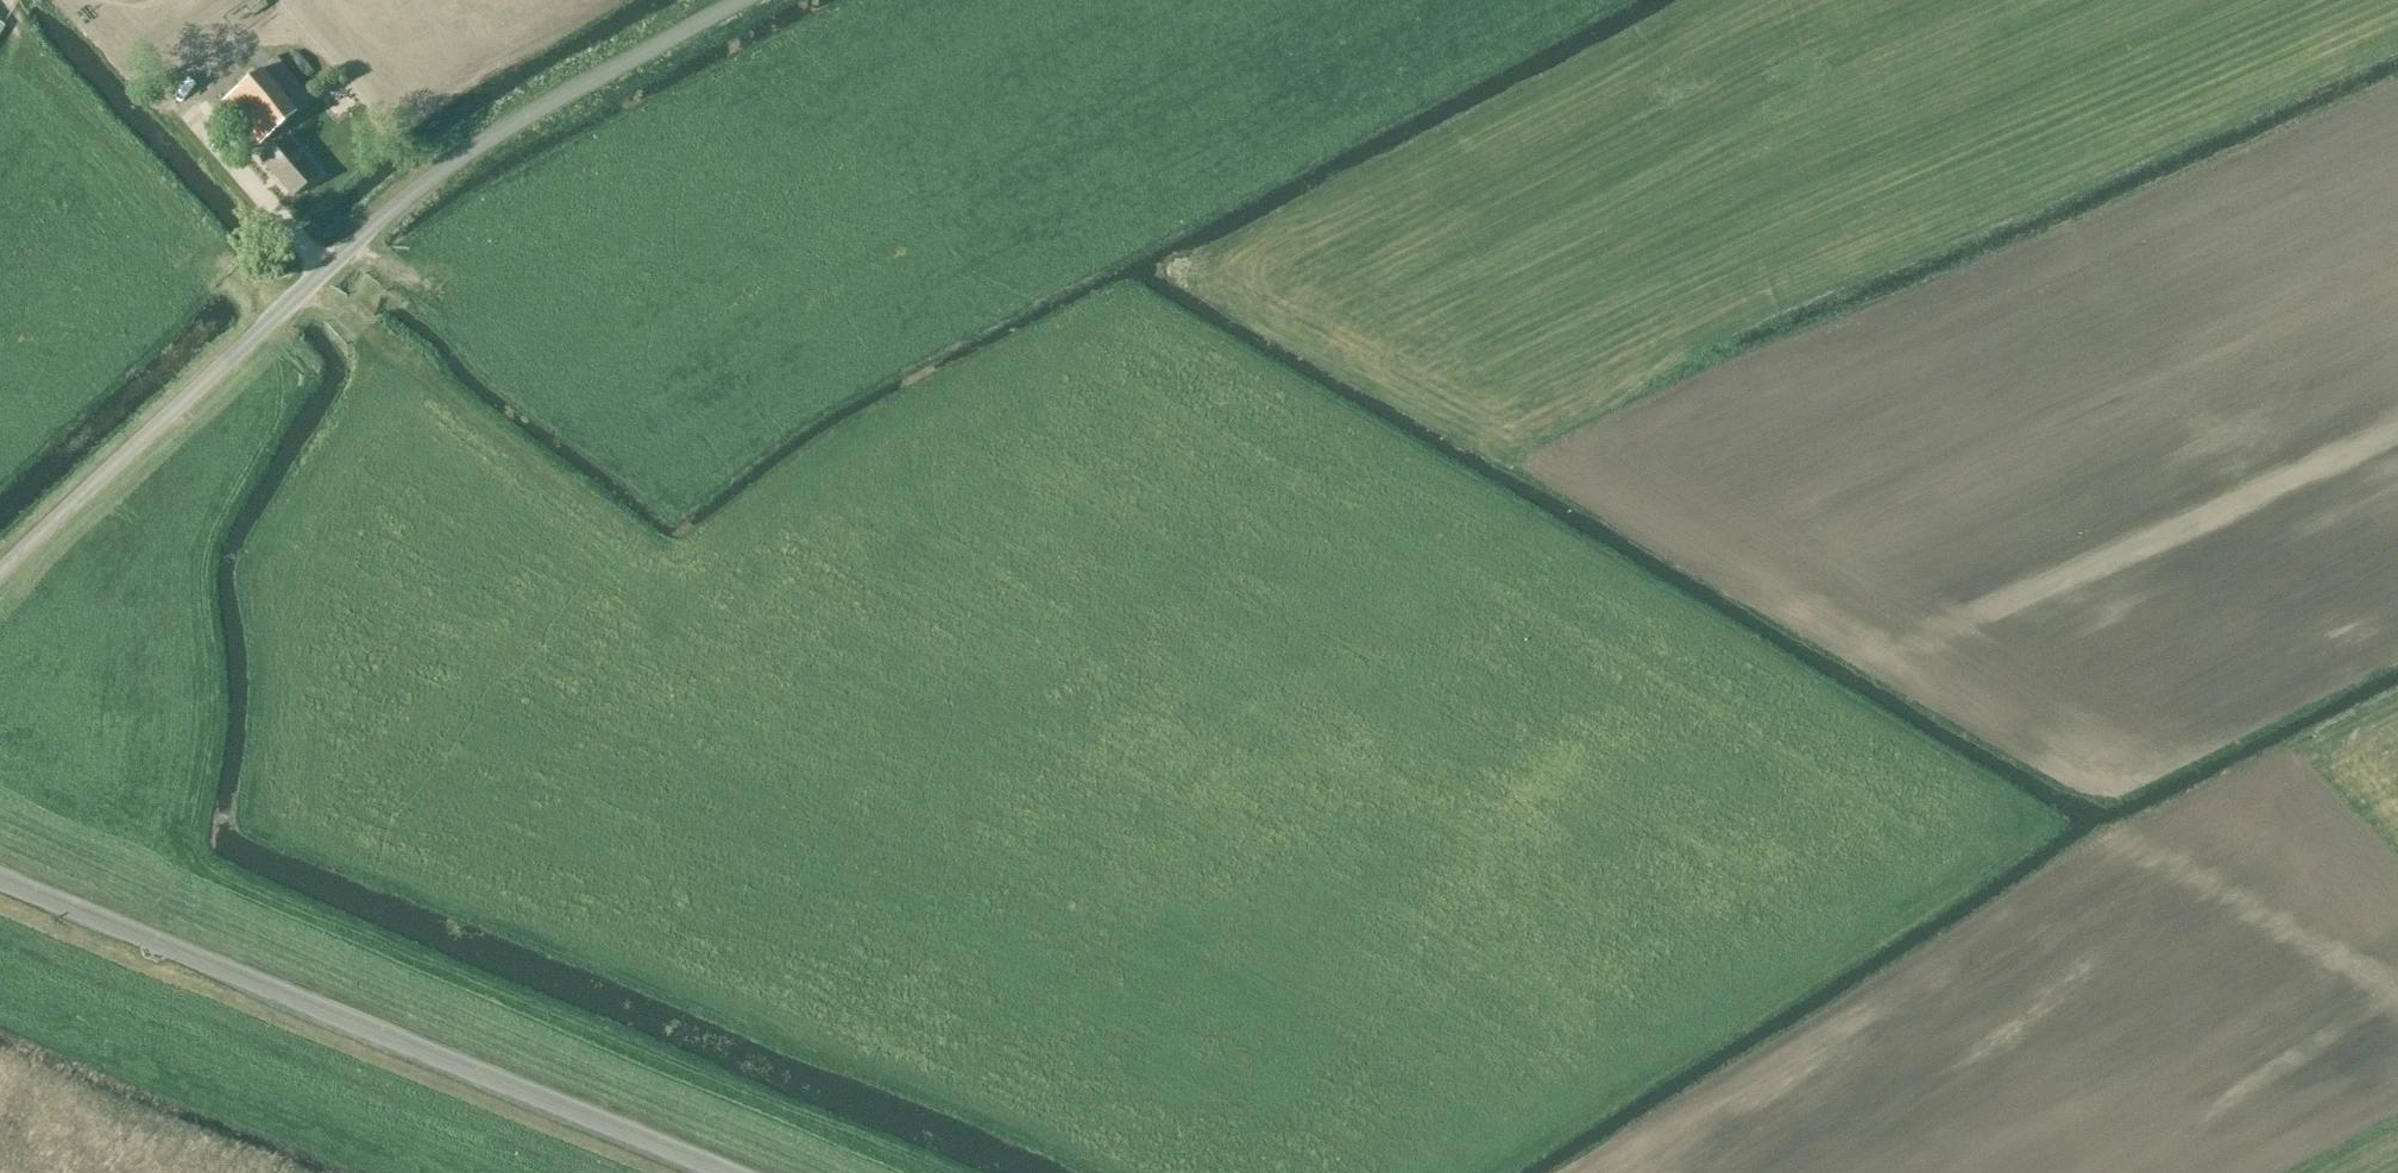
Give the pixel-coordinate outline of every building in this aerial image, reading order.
[(223,100),(259,143),(311,99),(275,56),(223,100)] [(287,136),(260,159),(291,196),(318,173),(287,136)]
